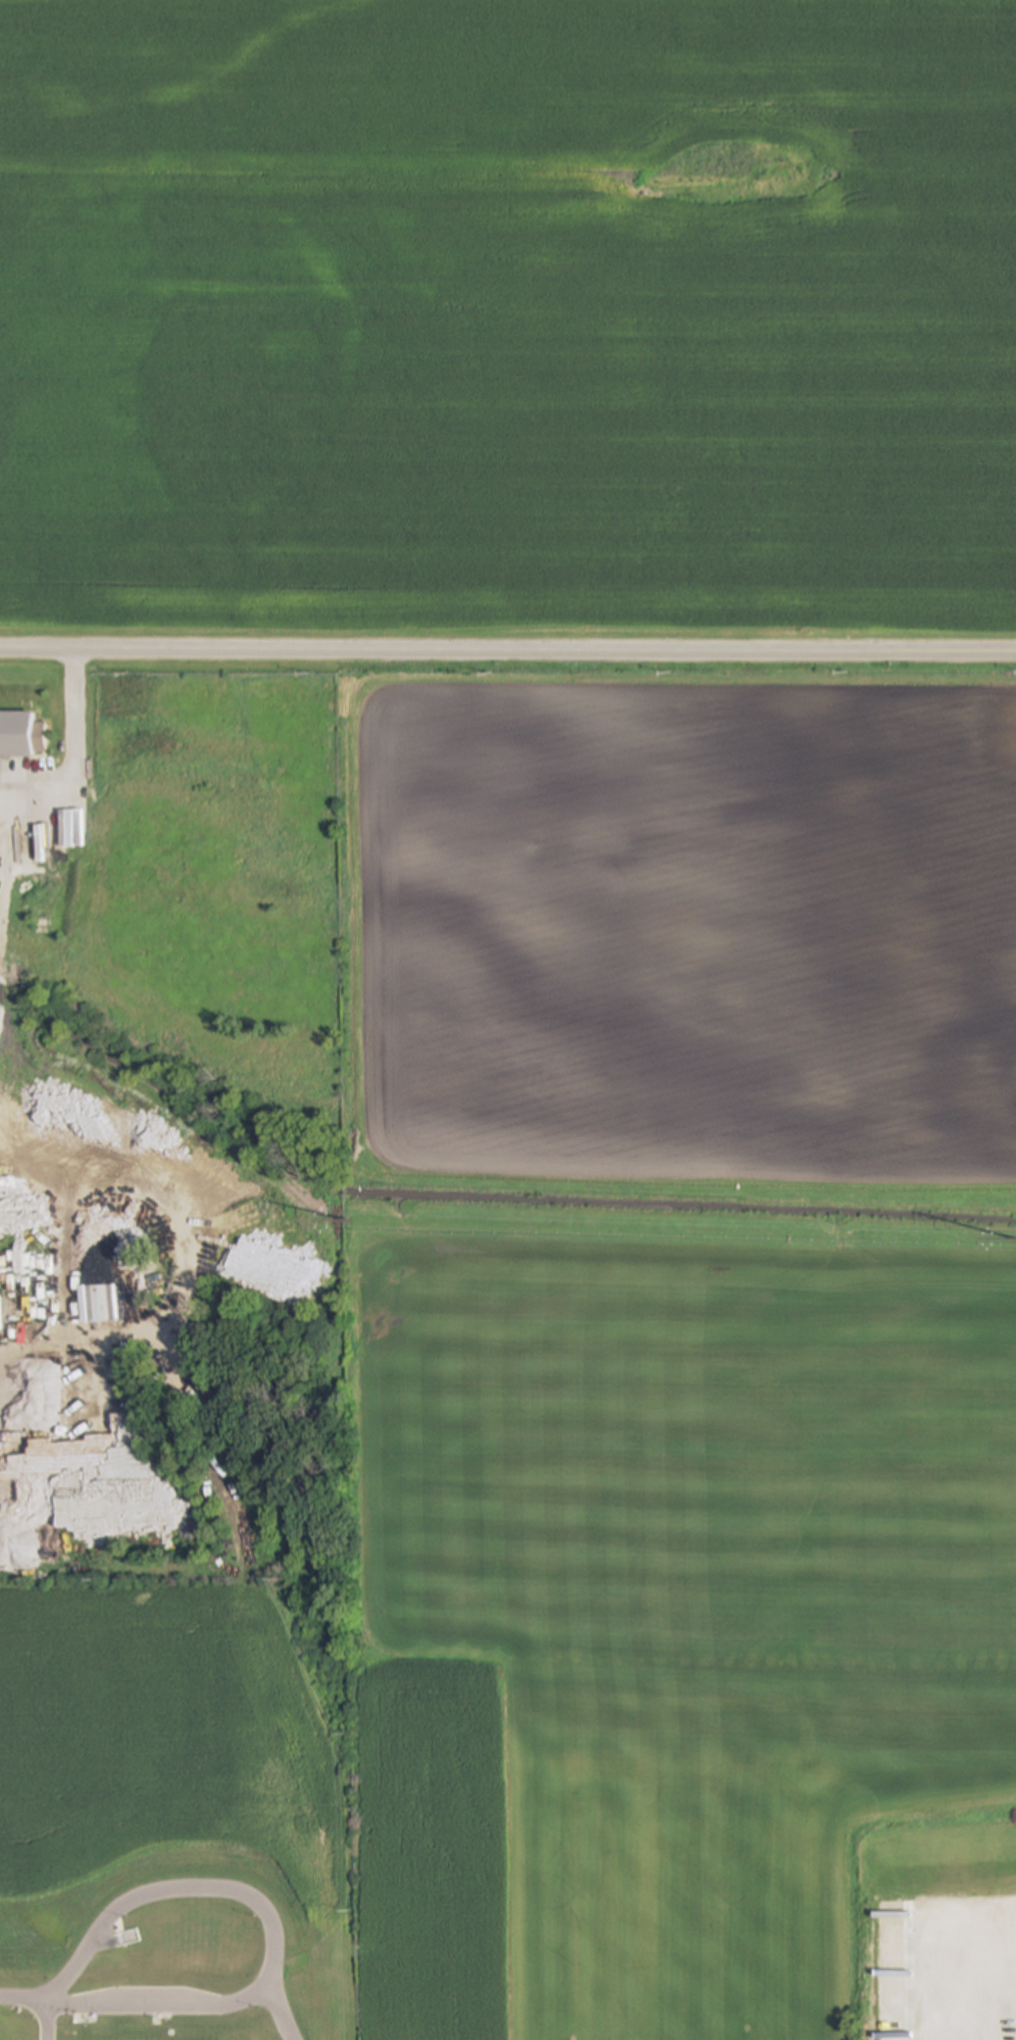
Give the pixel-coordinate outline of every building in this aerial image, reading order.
[(44,758),(44,722),(34,722),(34,713),(0,713),(0,758),(44,758)]
